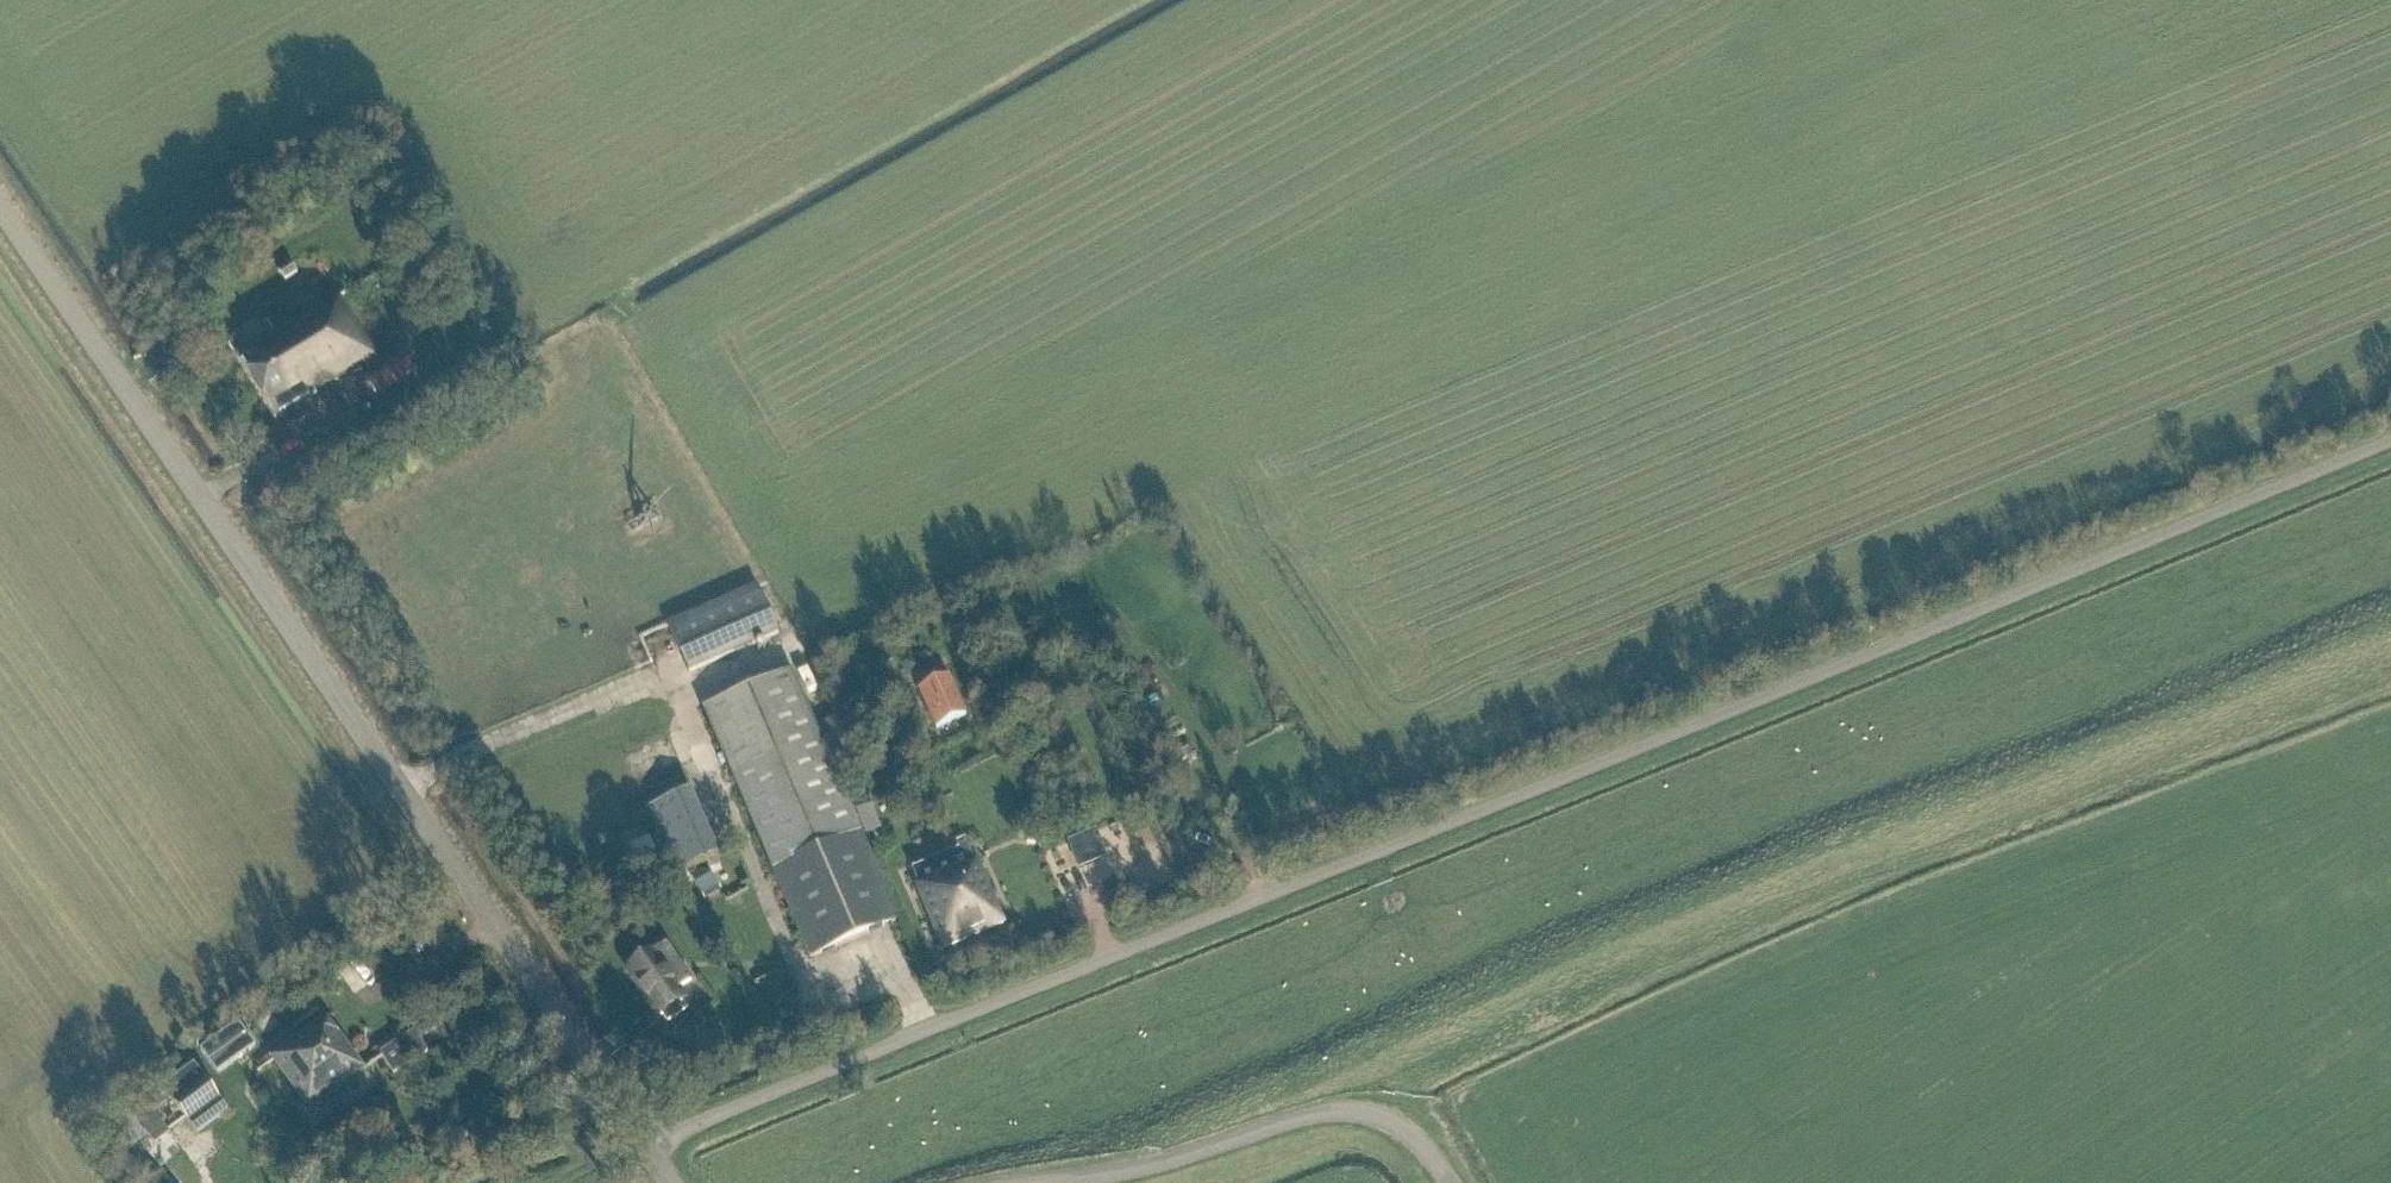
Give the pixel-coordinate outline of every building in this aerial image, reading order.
[(284,330),(237,358),(275,422),(283,418),(290,430),(310,418),(303,406),(379,360),(341,296),(284,331),(284,330)] [(404,355),(364,379),(375,397),(415,373),(404,355)] [(758,586),(667,625),(688,673),(779,634),(758,586)] [(791,668),(703,707),(811,954),(899,916),(791,668)] [(967,715),(949,676),(918,690),(936,729),(967,715)] [(848,738),(838,716),(818,725),(827,747),(831,745),(838,761),(850,756),(844,740),(848,738)] [(967,843),(913,867),(920,883),(918,884),(945,946),(1004,920),(977,858),(974,859),(967,843)] [(664,945),(629,968),(658,1012),(661,1011),(665,1017),(681,1007),(678,1002),(681,1000),(675,990),(688,981),(664,945)] [(328,1019),(273,1058),(308,1107),(302,1110),(311,1122),(334,1105),(333,1103),(346,1093),(340,1085),(363,1069),(328,1019)] [(239,1024),(201,1051),(218,1074),(256,1047),(239,1024)] [(415,1032),(379,1053),(394,1076),(429,1054),(415,1032)] [(193,1063),(162,1087),(196,1134),(228,1110),(193,1063)] [(120,1123),(110,1129),(125,1152),(134,1146),(120,1123)]
